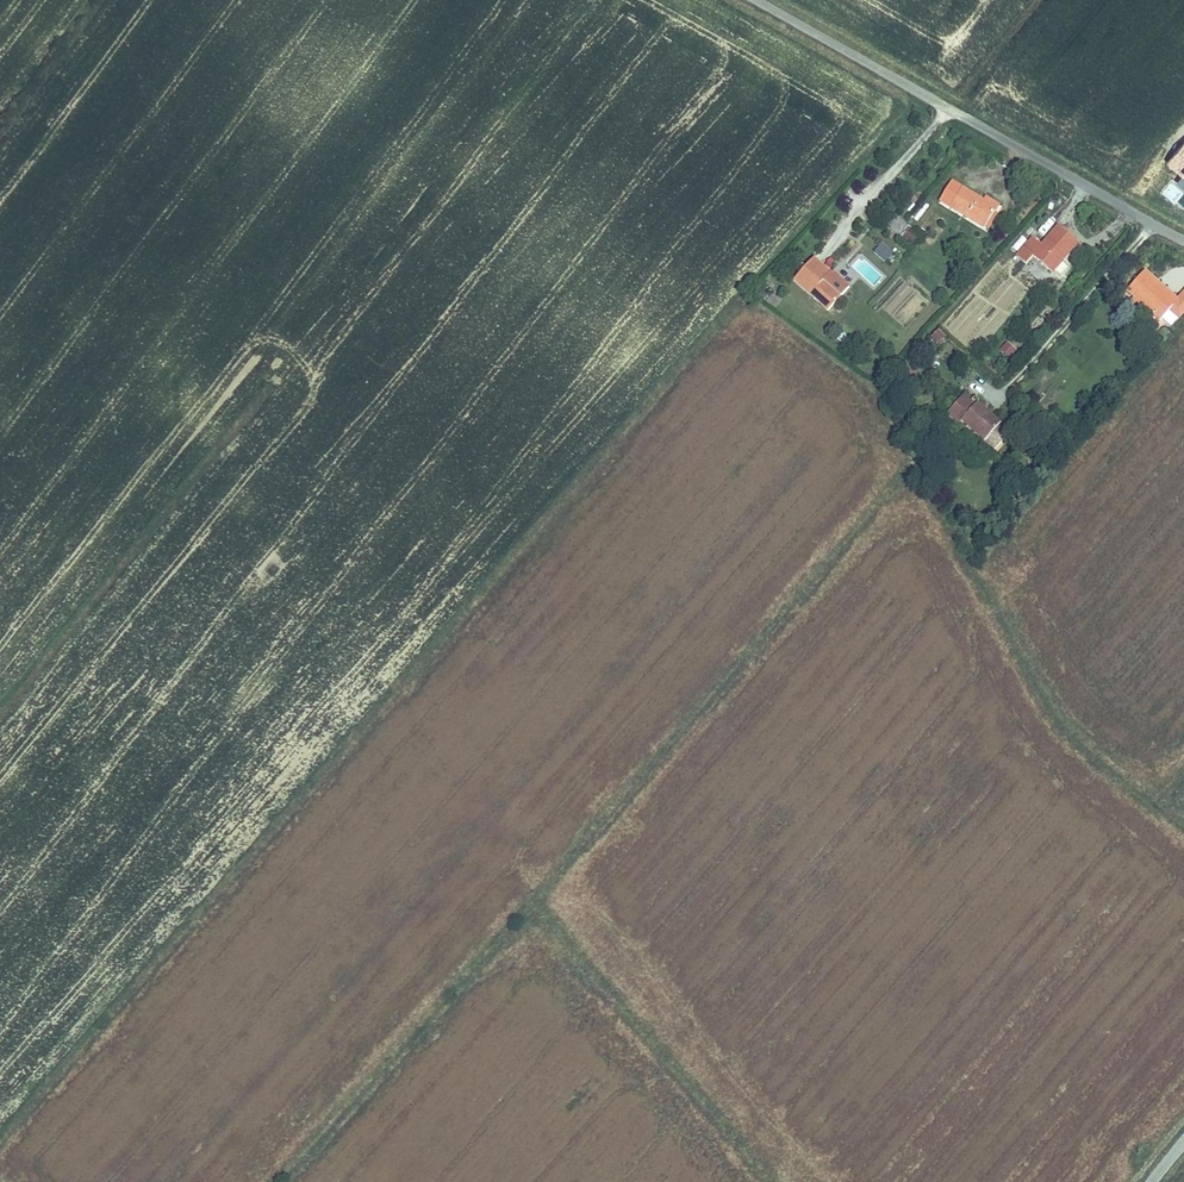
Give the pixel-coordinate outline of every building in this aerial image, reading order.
[(1183,177),(1183,138),(1164,159),(1183,177)] [(977,201),(978,198),(949,181),(937,201),(983,227),(993,210),(977,201)] [(981,195),(978,198),(977,201),(993,210),(996,204),(981,195)] [(1050,274),(1077,244),(1058,228),(1041,247),(1031,239),(1015,257),(1025,265),(1030,259),(1050,274)] [(885,261),(893,251),(880,241),(872,251),(885,261)] [(823,279),(828,273),(812,259),(792,282),(827,313),(851,286),(836,273),(829,280),(832,282),(830,285),(823,279)] [(1135,303),(1153,318),(1161,325),(1170,315),(1179,323),(1183,318),(1183,304),(1181,308),(1178,305),(1145,276),(1127,296),(1135,303)] [(1153,318),(1135,303),(1132,307),(1149,323),(1153,318)] [(999,350),(1010,357),(1017,348),(1006,340),(999,350)] [(984,444),(1001,425),(977,404),(975,406),(965,397),(947,416),(956,425),(960,423),(984,444)]
